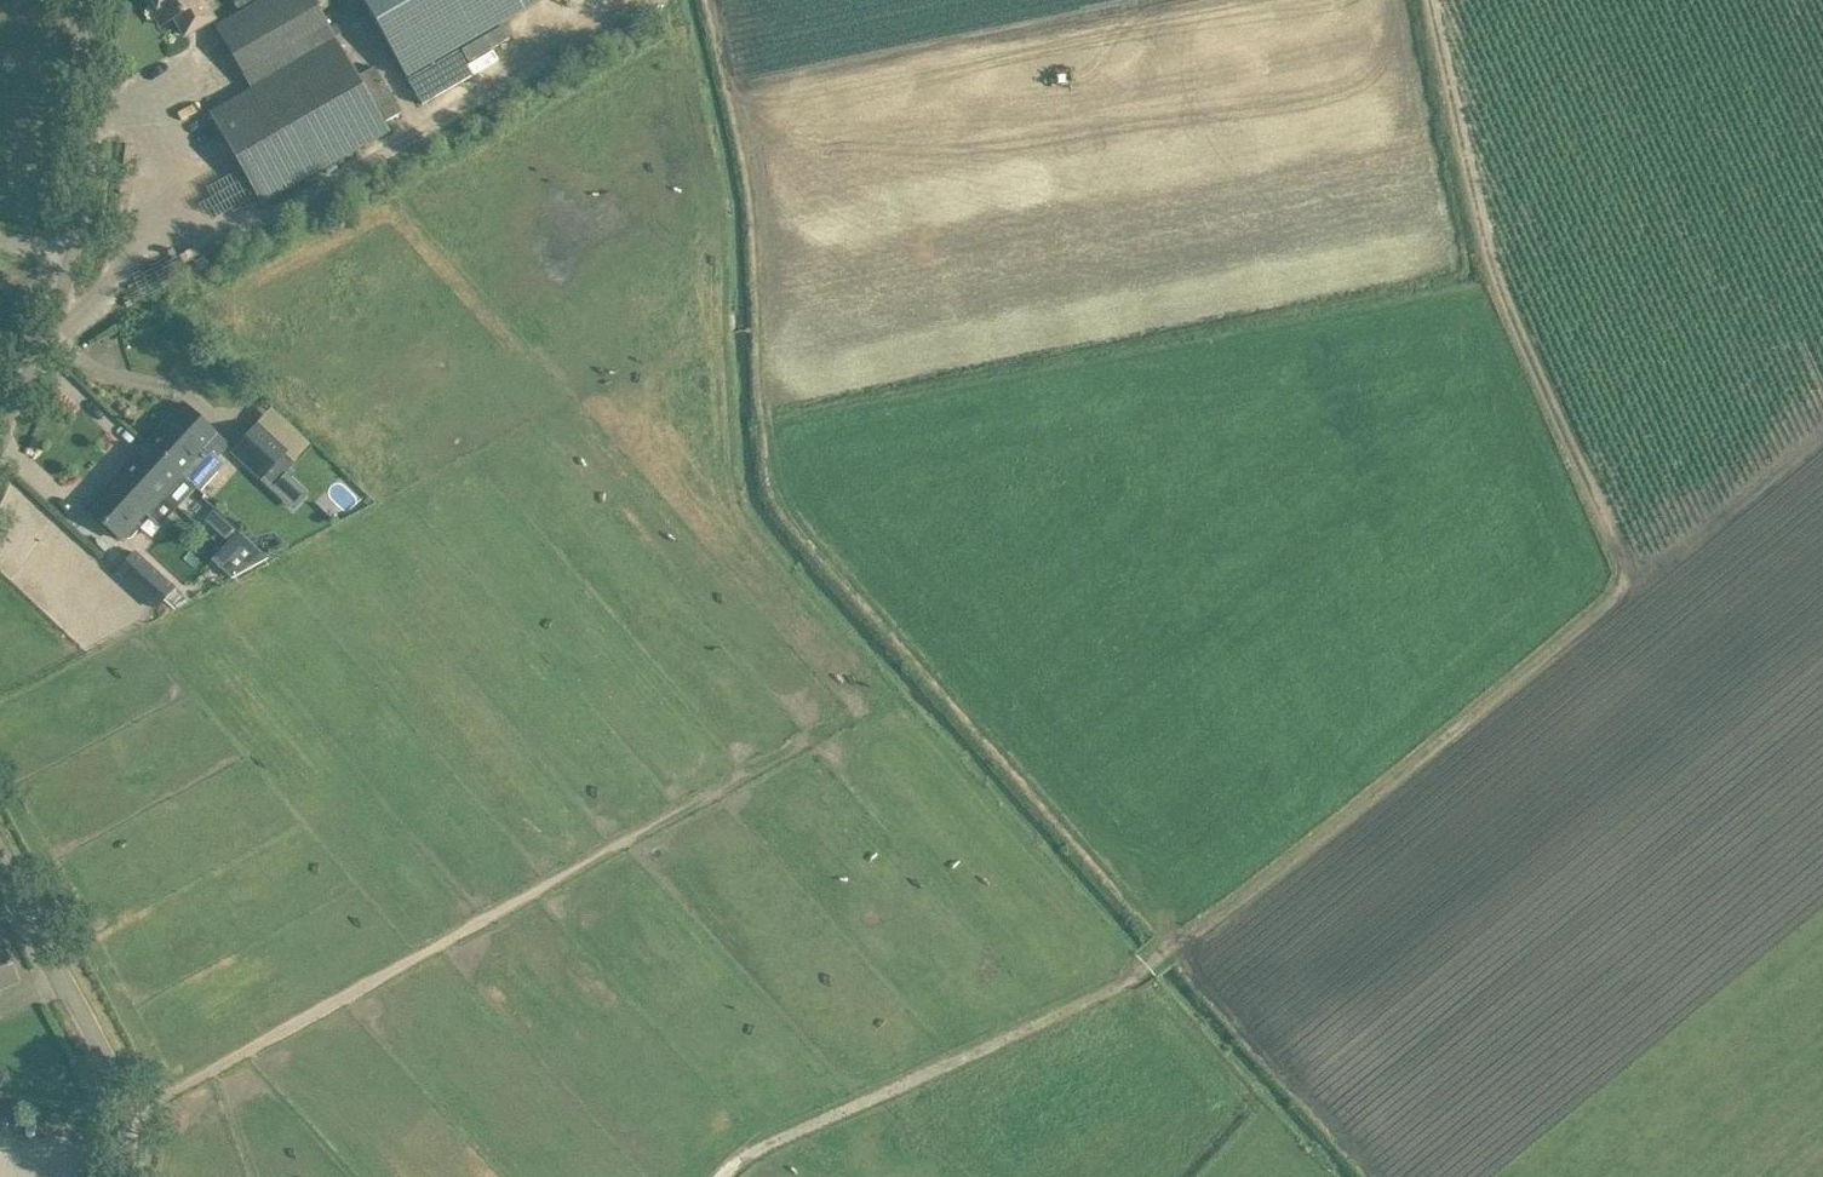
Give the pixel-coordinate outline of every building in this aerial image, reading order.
[(152,8),(161,25),(175,17),(185,34),(206,22),(214,18),(205,3),(203,0),(147,0),(152,8)] [(335,37),(341,33),(336,24),(330,27),(321,11),(332,5),(329,0),(260,0),(216,26),(251,88),(209,112),(262,204),(389,131),(335,37)] [(238,10),(255,0),(232,0),(238,10)] [(407,77),(457,48),(542,0),(363,0),(407,77)] [(457,48),(407,77),(421,102),(472,74),(457,48)] [(360,76),(386,122),(400,114),(374,68),(360,76)] [(183,404),(147,444),(186,478),(194,486),(199,490),(222,464),(217,459),(229,446),(201,421),(183,404)] [(258,424),(233,451),(272,487),(286,472),(296,461),(288,454),(289,452),(258,424)] [(147,444),(88,508),(106,524),(121,538),(124,534),(128,538),(131,538),(138,530),(138,527),(134,523),(146,510),(149,514),(167,494),(178,504),(194,486),(186,478),(147,444)] [(286,472),(272,487),(293,507),(307,492),(286,472)] [(214,509),(204,520),(225,540),(208,558),(231,579),(268,558),(214,509)] [(116,572),(158,607),(174,589),(133,553),(116,572)] [(18,981),(0,939),(0,989),(18,981)] [(11,1083),(6,1072),(0,1074),(0,1087),(11,1083)]
